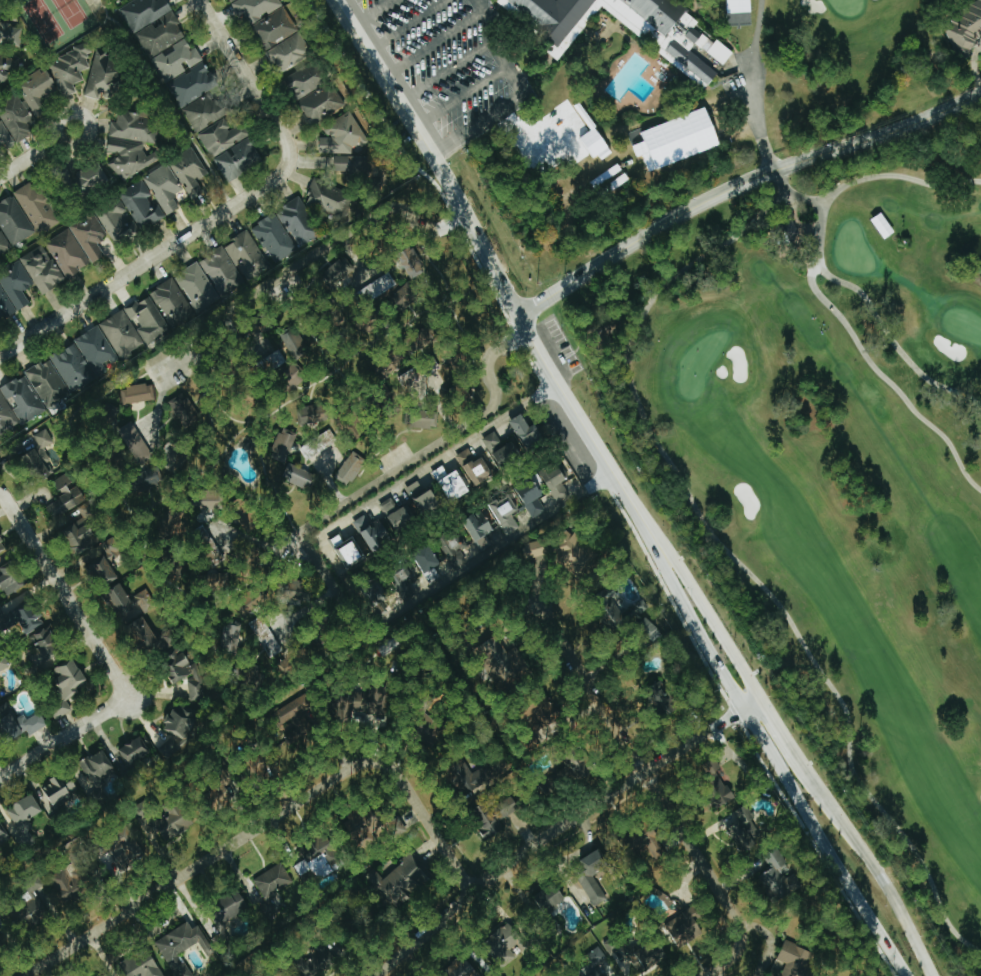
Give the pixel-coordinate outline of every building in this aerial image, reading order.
[(131,33),(172,11),(166,0),(131,0),(117,7),(131,33)] [(247,27),(283,5),(280,0),(236,0),(232,3),(247,27)] [(551,45),(546,51),(556,60),(601,5),(641,37),(644,34),(659,47),(656,51),(703,89),(716,72),(688,49),(694,42),(722,65),(732,52),(696,22),(697,21),(686,12),(689,9),(678,0),(496,0),(551,45)] [(937,22),(974,0),(980,0),(980,33),(976,36),(980,43),(970,49),(972,53),(960,61),(937,22)] [(299,31),(284,6),(251,26),(265,50),(299,31)] [(185,37),(171,12),(159,18),(160,21),(134,34),(146,57),(185,37)] [(0,22),(0,43),(14,43),(14,23),(0,22)] [(265,52),(278,73),(312,51),(299,31),(265,52)] [(164,83),(186,70),(186,69),(202,60),(195,47),(191,50),(184,38),(171,46),(174,51),(164,56),(162,52),(150,59),(164,83)] [(88,68),(84,56),(91,54),(88,45),(47,58),(59,97),(79,91),(73,73),(88,68)] [(16,65),(0,51),(0,82),(16,65)] [(122,58),(97,52),(87,89),(112,96),(122,58)] [(315,60),(283,80),(295,100),(328,80),(315,60)] [(166,84),(180,107),(217,85),(203,62),(166,84)] [(47,109),(41,99),(57,90),(43,67),(15,84),(34,116),(47,109)] [(344,108),(335,84),(297,100),(307,123),(344,108)] [(195,133),(227,114),(219,99),(213,103),(207,94),(181,109),(195,133)] [(31,133),(25,123),(31,120),(16,95),(0,104),(0,119),(14,143),(31,133)] [(119,182),(157,160),(154,155),(141,154),(142,143),(155,144),(157,120),(151,119),(147,113),(141,112),(135,115),(134,112),(124,111),(116,116),(116,122),(109,122),(107,149),(109,152),(117,153),(119,155),(108,162),(119,182)] [(197,133),(211,158),(250,136),(242,123),(230,130),(224,118),(197,133)] [(318,153),(352,154),(352,145),(359,145),(360,120),(326,119),(326,138),(319,138),(318,153)] [(11,139),(0,123),(0,146),(11,139)] [(212,158),(226,182),(263,162),(250,137),(212,158)] [(142,176),(164,216),(178,208),(171,196),(183,189),(189,199),(201,192),(195,181),(206,174),(192,148),(142,176)] [(348,170),(348,179),(372,179),(371,156),(334,156),(334,171),(348,170)] [(106,179),(98,163),(77,174),(85,190),(106,179)] [(12,194),(37,235),(59,221),(34,180),(12,194)] [(139,231),(164,217),(157,205),(151,208),(146,198),(150,195),(141,180),(117,194),(139,231)] [(305,203),(341,219),(351,196),(316,180),(305,203)] [(33,233),(11,195),(0,201),(0,229),(11,247),(33,233)] [(298,248),(320,235),(298,198),(276,211),(298,248)] [(97,215),(113,247),(134,236),(118,204),(97,215)] [(274,264),(297,250),(274,213),(251,227),(274,264)] [(69,230),(90,264),(103,256),(96,244),(106,237),(92,216),(69,230)] [(0,227),(0,253),(9,250),(0,227)] [(63,279),(88,266),(68,229),(43,242),(63,279)] [(245,281),(269,268),(248,231),(224,244),(245,281)] [(18,258),(39,295),(62,283),(41,245),(18,258)] [(199,261),(221,297),(244,283),(223,246),(199,261)] [(398,254),(408,279),(424,273),(415,247),(398,254)] [(357,264),(352,267),(345,257),(321,272),(331,289),(361,270),(357,264)] [(196,313),(220,299),(198,262),(175,276),(196,313)] [(14,312),(28,305),(22,290),(30,287),(19,264),(0,272),(0,282),(14,312)] [(397,286),(388,272),(362,289),(371,303),(397,286)] [(149,291),(169,330),(194,316),(174,278),(149,291)] [(12,313),(0,287),(0,318),(12,313)] [(147,346),(170,331),(147,295),(124,310),(147,346)] [(143,344),(122,309),(98,324),(119,359),(143,344)] [(310,353),(294,327),(277,338),(293,364),(310,353)] [(69,392),(107,372),(103,365),(116,358),(100,328),(49,354),(69,392)] [(69,395),(48,359),(24,372),(46,409),(69,395)] [(403,389),(430,377),(423,363),(396,376),(403,389)] [(44,412),(23,375),(1,388),(13,408),(11,409),(21,425),(44,412)] [(111,390),(115,407),(154,399),(151,382),(111,390)] [(1,390),(0,391),(0,436),(17,429),(1,390)] [(182,430),(199,421),(185,392),(168,400),(182,430)] [(301,424),(329,421),(327,404),(299,406),(301,424)] [(436,429),(436,411),(404,410),(404,428),(436,429)] [(511,419),(525,450),(543,442),(536,425),(530,428),(523,414),(511,419)] [(117,429),(138,467),(152,459),(131,421),(117,429)] [(286,464),(294,432),(279,428),(271,459),(286,464)] [(32,438),(37,444),(22,459),(37,476),(50,464),(39,452),(52,439),(42,429),(32,438)] [(323,449),(336,441),(329,429),(316,437),(323,449)] [(481,439),(501,470),(522,456),(513,441),(504,447),(494,431),(481,439)] [(191,450),(172,440),(161,461),(180,471),(191,450)] [(494,476),(483,457),(475,461),(468,448),(456,455),(473,487),(494,476)] [(367,461),(353,451),(333,476),(347,487),(367,461)] [(316,474),(295,464),(286,481),(307,492),(316,474)] [(541,474),(557,502),(569,495),(562,483),(568,480),(558,464),(541,474)] [(165,481),(157,466),(135,479),(144,494),(165,481)] [(458,470),(447,475),(442,466),(432,471),(449,503),(470,492),(458,470)] [(44,506),(52,519),(87,501),(78,483),(73,485),(66,473),(53,480),(62,497),(44,506)] [(537,498),(543,495),(536,480),(516,490),(531,519),(544,512),(537,498)] [(441,506),(432,485),(421,490),(418,482),(407,487),(420,516),(441,506)] [(227,507),(244,534),(262,523),(245,496),(227,507)] [(380,504),(398,531),(414,520),(404,506),(399,510),(390,497),(380,504)] [(511,500),(492,508),(502,535),(518,530),(512,515),(516,513),(511,500)] [(485,538),(494,529),(478,511),(462,526),(483,549),(490,543),(485,538)] [(380,518),(369,524),(364,515),(353,521),(371,553),(393,541),(380,518)] [(67,532),(77,553),(99,544),(89,522),(67,532)] [(602,555),(576,530),(554,553),(580,578),(602,555)] [(353,537),(342,542),(339,534),(328,539),(342,570),(364,560),(353,537)] [(466,562),(454,535),(440,541),(452,569),(466,562)] [(520,546),(524,561),(548,553),(544,539),(520,546)] [(415,553),(426,580),(438,575),(435,567),(440,564),(432,546),(415,553)] [(84,566),(94,584),(115,572),(105,554),(84,566)] [(0,577),(0,582),(3,594),(22,589),(15,562),(0,566),(3,576),(0,577)] [(407,581),(414,577),(407,566),(386,579),(400,601),(414,592),(407,581)] [(635,586),(616,591),(621,607),(636,603),(638,611),(641,610),(635,586)] [(110,597),(124,623),(155,605),(146,589),(129,599),(123,589),(110,597)] [(45,623),(30,598),(12,610),(27,634),(45,623)] [(3,607),(0,608),(0,631),(16,626),(11,610),(4,612),(3,607)] [(269,659),(282,651),(260,615),(247,623),(269,659)] [(126,627),(140,649),(148,643),(155,654),(176,641),(169,629),(157,636),(144,616),(126,627)] [(662,632),(648,618),(636,631),(651,645),(662,632)] [(237,647),(239,625),(222,623),(220,646),(237,647)] [(40,674),(66,653),(46,627),(31,639),(39,649),(29,657),(35,664),(27,670),(31,674),(36,669),(40,674)] [(533,659),(492,638),(484,653),(503,663),(493,684),(507,691),(514,677),(522,682),(533,659)] [(9,667),(1,652),(0,653),(0,671),(9,667)] [(190,701),(203,699),(199,664),(188,665),(187,656),(168,658),(171,681),(187,679),(190,701)] [(54,669),(58,676),(51,681),(63,701),(48,710),(55,720),(71,711),(64,699),(88,684),(73,658),(54,669)] [(644,692),(651,703),(657,699),(664,708),(678,699),(664,678),(644,692)] [(386,720),(390,693),(364,688),(360,716),(386,720)] [(313,732),(302,711),(311,706),(305,694),(278,709),(285,723),(291,720),(296,730),(286,735),(290,744),(313,732)] [(552,738),(569,720),(547,700),(531,719),(552,738)] [(46,726),(39,712),(19,723),(7,703),(0,707),(0,730),(6,742),(25,732),(27,736),(46,726)] [(157,751),(169,761),(191,736),(187,733),(199,719),(181,703),(161,726),(171,734),(157,751)] [(149,756),(141,737),(118,747),(126,766),(149,756)] [(115,773),(101,751),(78,765),(92,787),(115,773)] [(589,775),(583,760),(555,770),(561,785),(589,775)] [(53,802),(77,796),(72,776),(39,784),(43,799),(52,797),(53,802)] [(714,810),(735,798),(728,786),(707,799),(714,810)] [(28,820),(42,813),(33,795),(6,809),(19,835),(32,829),(28,820)] [(178,799),(166,807),(169,811),(152,822),(166,845),(196,826),(178,799)] [(742,854),(767,835),(745,805),(734,813),(739,819),(725,830),(742,854)] [(472,813),(486,840),(505,830),(498,817),(490,822),(482,807),(472,813)] [(95,848),(99,858),(110,853),(118,871),(143,860),(131,832),(95,848)] [(802,887),(792,871),(791,872),(777,850),(763,858),(769,869),(759,876),(775,903),(802,887)] [(381,881),(378,878),(371,884),(396,911),(431,879),(409,855),(381,881)] [(292,882),(280,863),(252,880),(264,900),(258,904),(264,914),(274,908),(268,897),(292,882)] [(65,869),(50,882),(68,905),(92,885),(76,865),(68,872),(65,869)] [(567,902),(556,883),(533,896),(544,915),(567,902)] [(49,914),(32,889),(22,897),(27,905),(10,916),(22,933),(49,914)] [(206,912),(220,931),(250,909),(237,891),(206,912)] [(703,934),(696,920),(704,915),(699,904),(665,921),(678,946),(703,934)] [(173,975),(190,975),(192,975),(179,954),(198,943),(207,957),(214,953),(198,926),(191,929),(187,922),(153,942),(173,975)] [(500,957),(494,961),(501,971),(531,949),(511,922),(487,939),(500,957)] [(621,948),(612,936),(602,944),(610,955),(621,948)] [(629,954),(640,974),(669,959),(658,938),(629,954)] [(785,940),(772,968),(768,975),(812,975),(815,971),(806,967),(813,953),(785,940)] [(308,975),(320,975),(337,962),(324,946),(299,966),(308,975)] [(591,973),(585,975),(603,975),(597,964),(605,959),(599,947),(582,955),(591,973)] [(129,975),(161,975),(151,952),(123,963),(129,975)] [(442,975),(478,975),(479,974),(461,955),(440,974),(442,975)]
